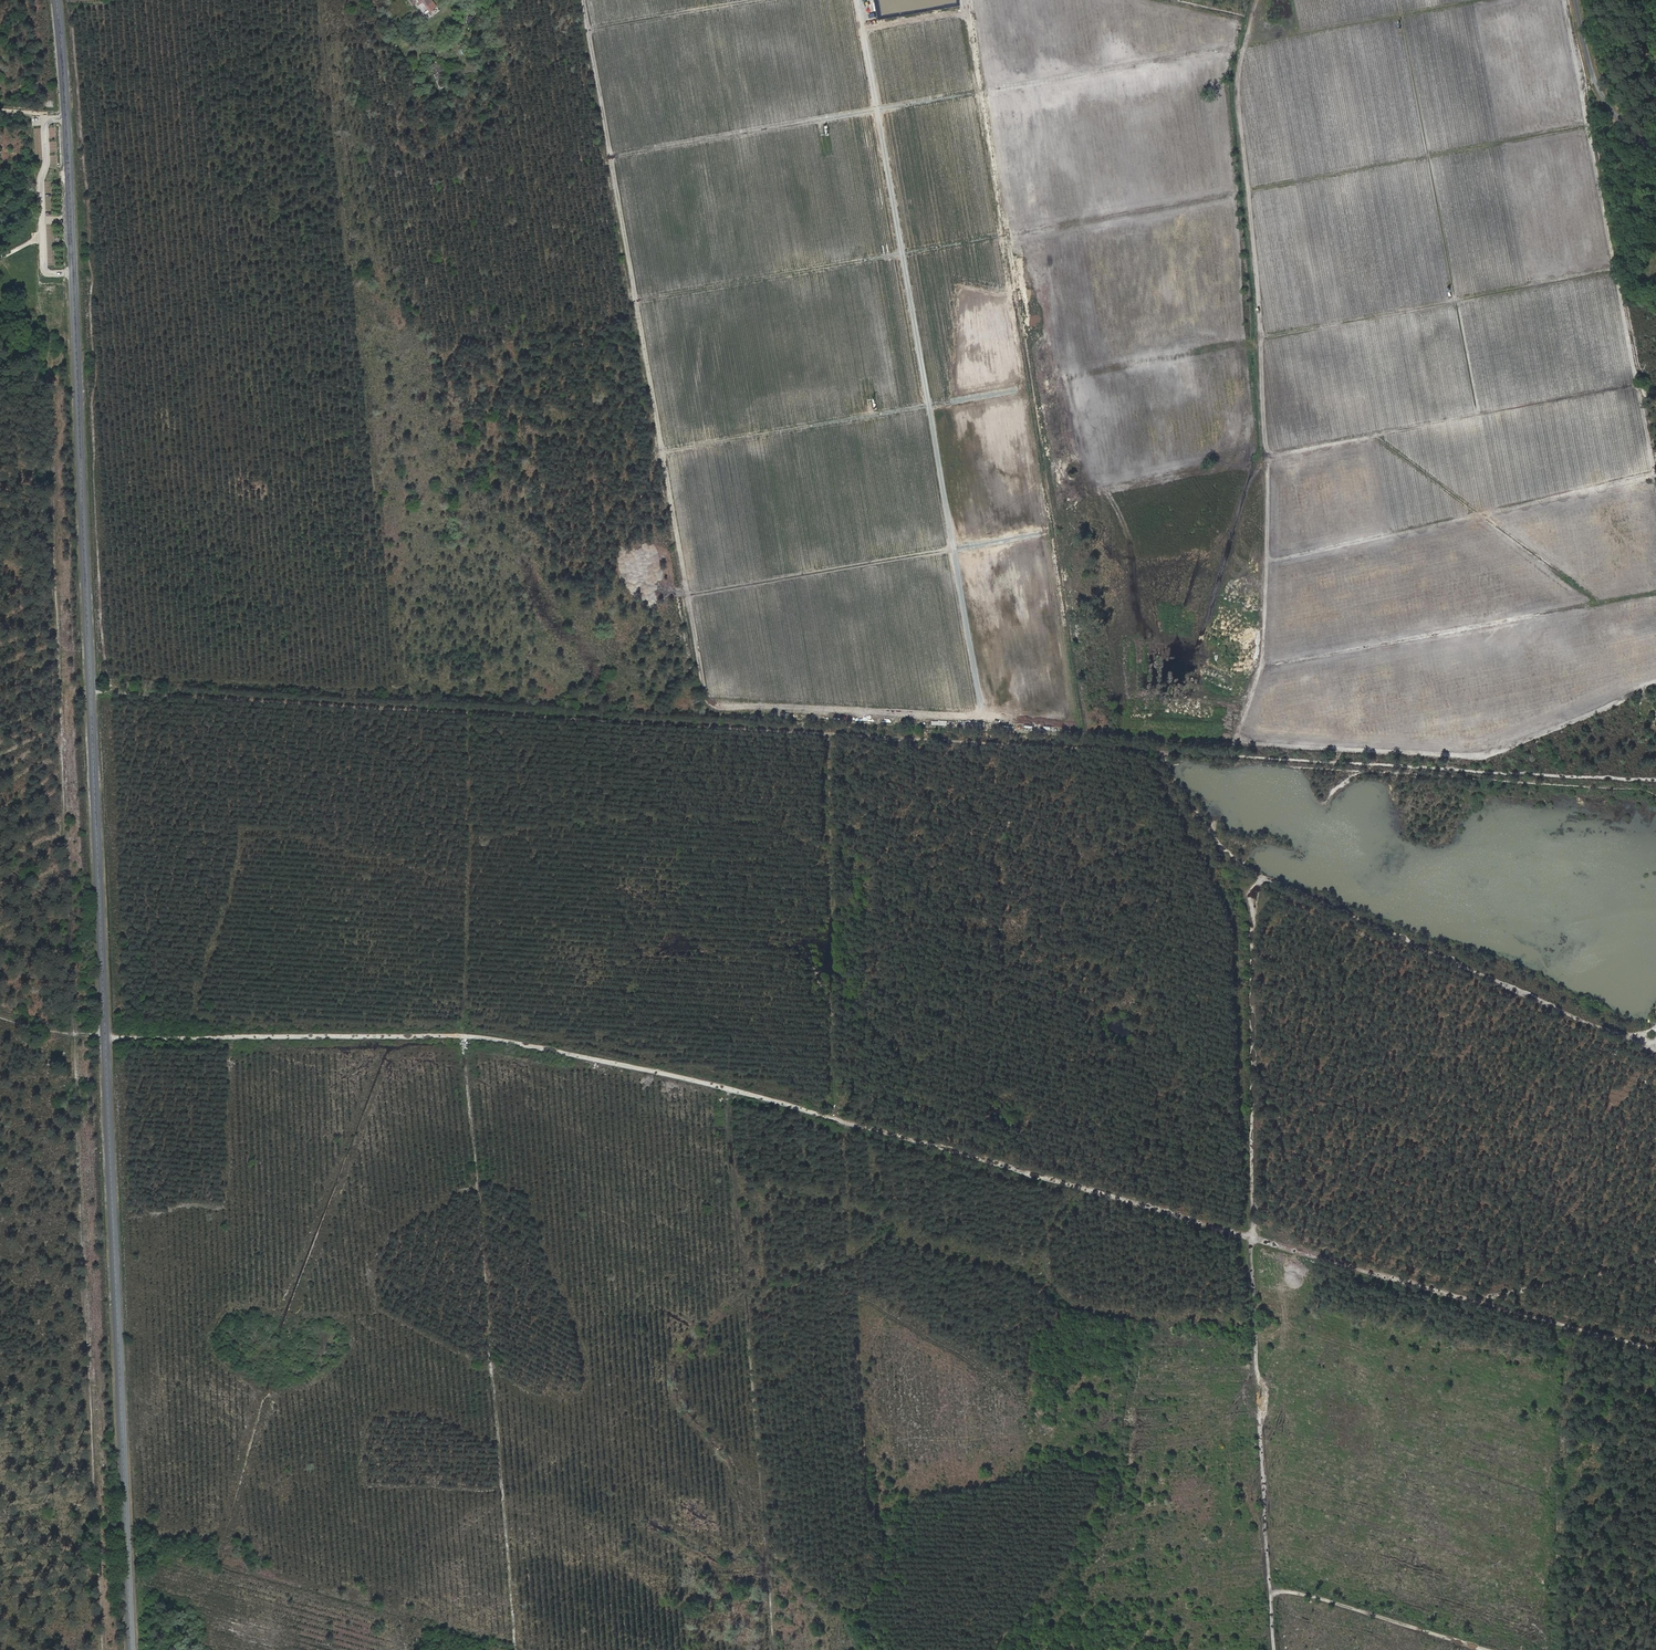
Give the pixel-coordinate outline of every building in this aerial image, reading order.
[(418,2),(416,3),(425,15),(436,7),(431,0),(416,0),(418,2)] [(437,61),(432,63),(435,70),(436,71),(441,69),(437,61)]
